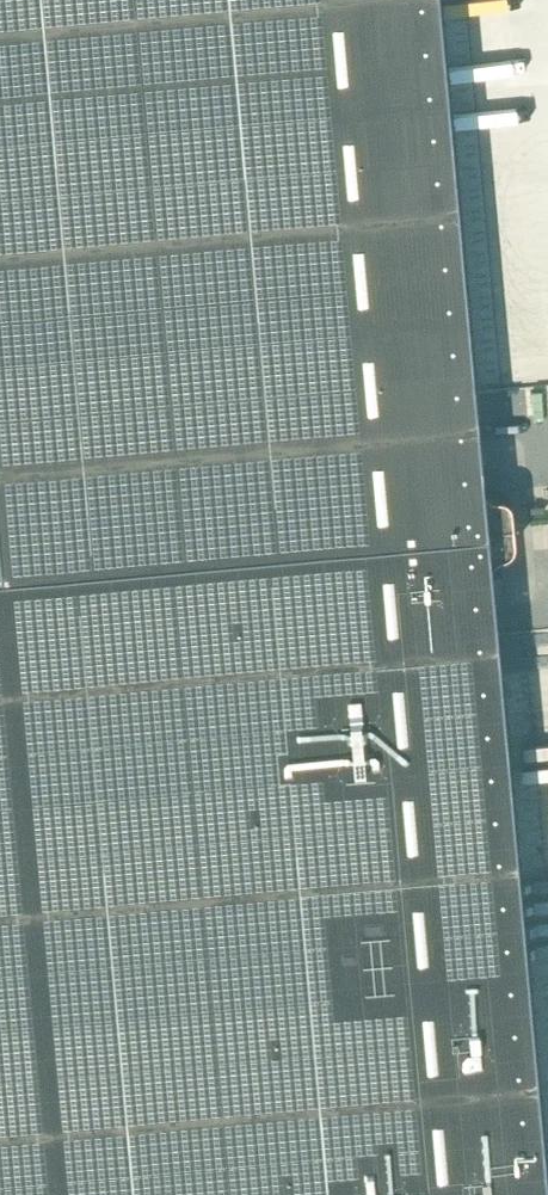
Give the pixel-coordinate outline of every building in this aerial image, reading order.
[(513,520),(511,505),(497,492),(483,481),(447,81),(440,0),(0,0),(0,567),(513,520)] [(0,567),(0,1194),(547,1194),(547,1193),(491,565),(502,551),(514,537),(513,520),(0,567)]
